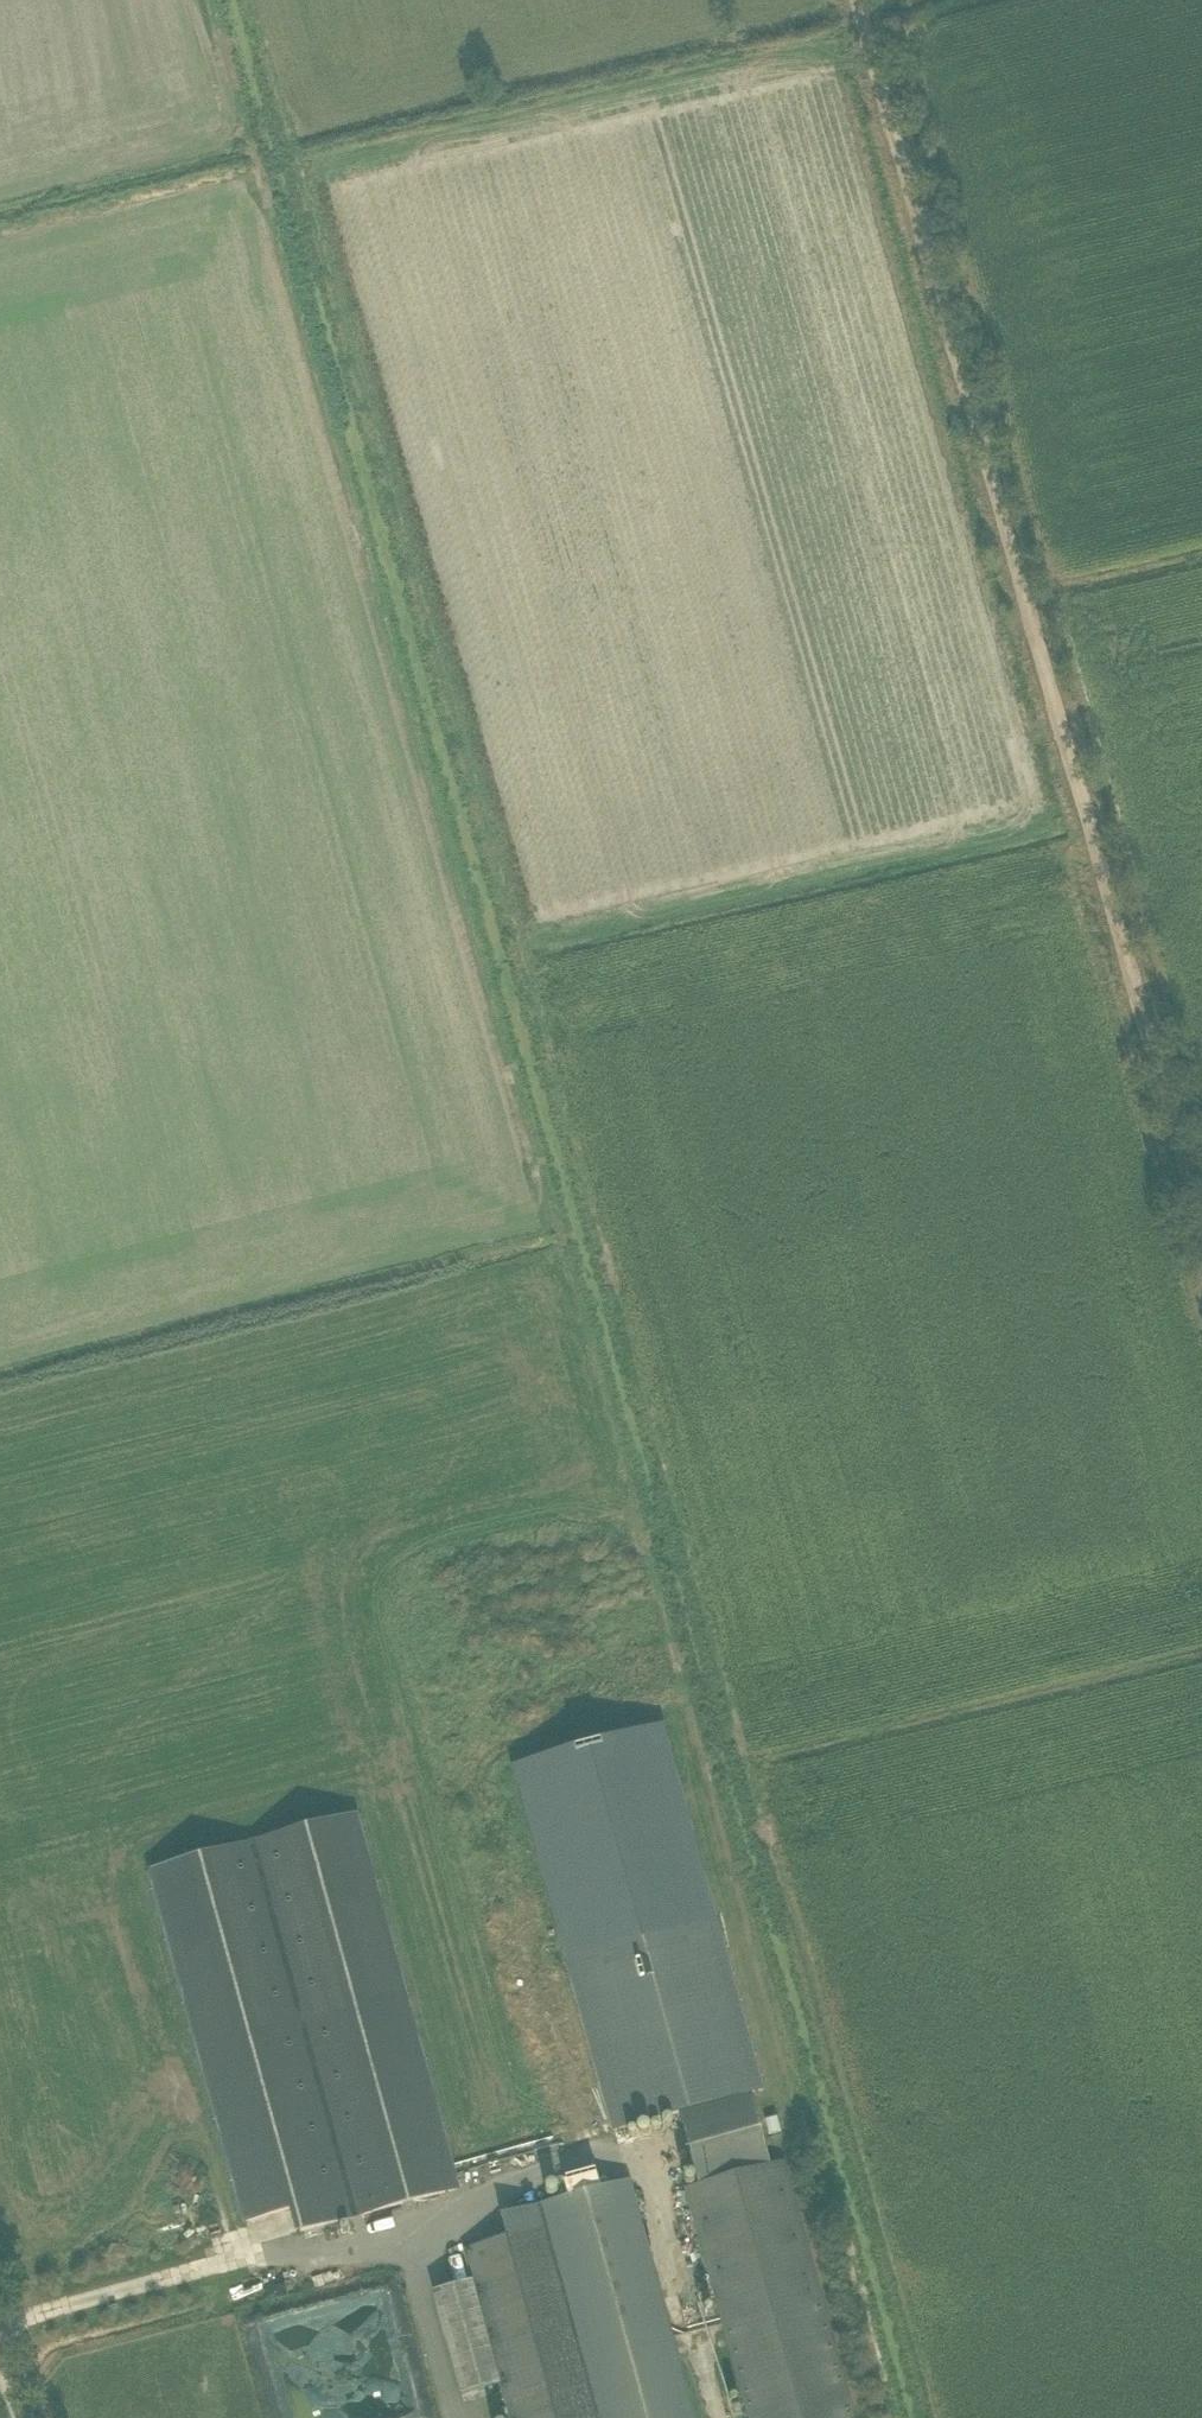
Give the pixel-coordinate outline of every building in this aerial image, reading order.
[(664,1724),(512,1765),(565,1962),(612,2132),(680,2115),(698,2183),(770,2164),(751,2094),(765,2091),(717,1920),(664,1724)] [(260,1839),(360,2214),(456,2187),(354,1811),(260,1839)] [(260,1839),(151,1868),(152,1870),(244,2215),(245,2220),(294,2206),(301,2230),(360,2214),(260,1839)] [(749,2417),(853,2417),(782,2161),(770,2164),(698,2183),(686,2187),(749,2417)] [(629,2180),(498,2215),(505,2238),(464,2249),(511,2417),(696,2417),(629,2180)] [(434,2291),(462,2394),(498,2385),(470,2281),(434,2291)]
